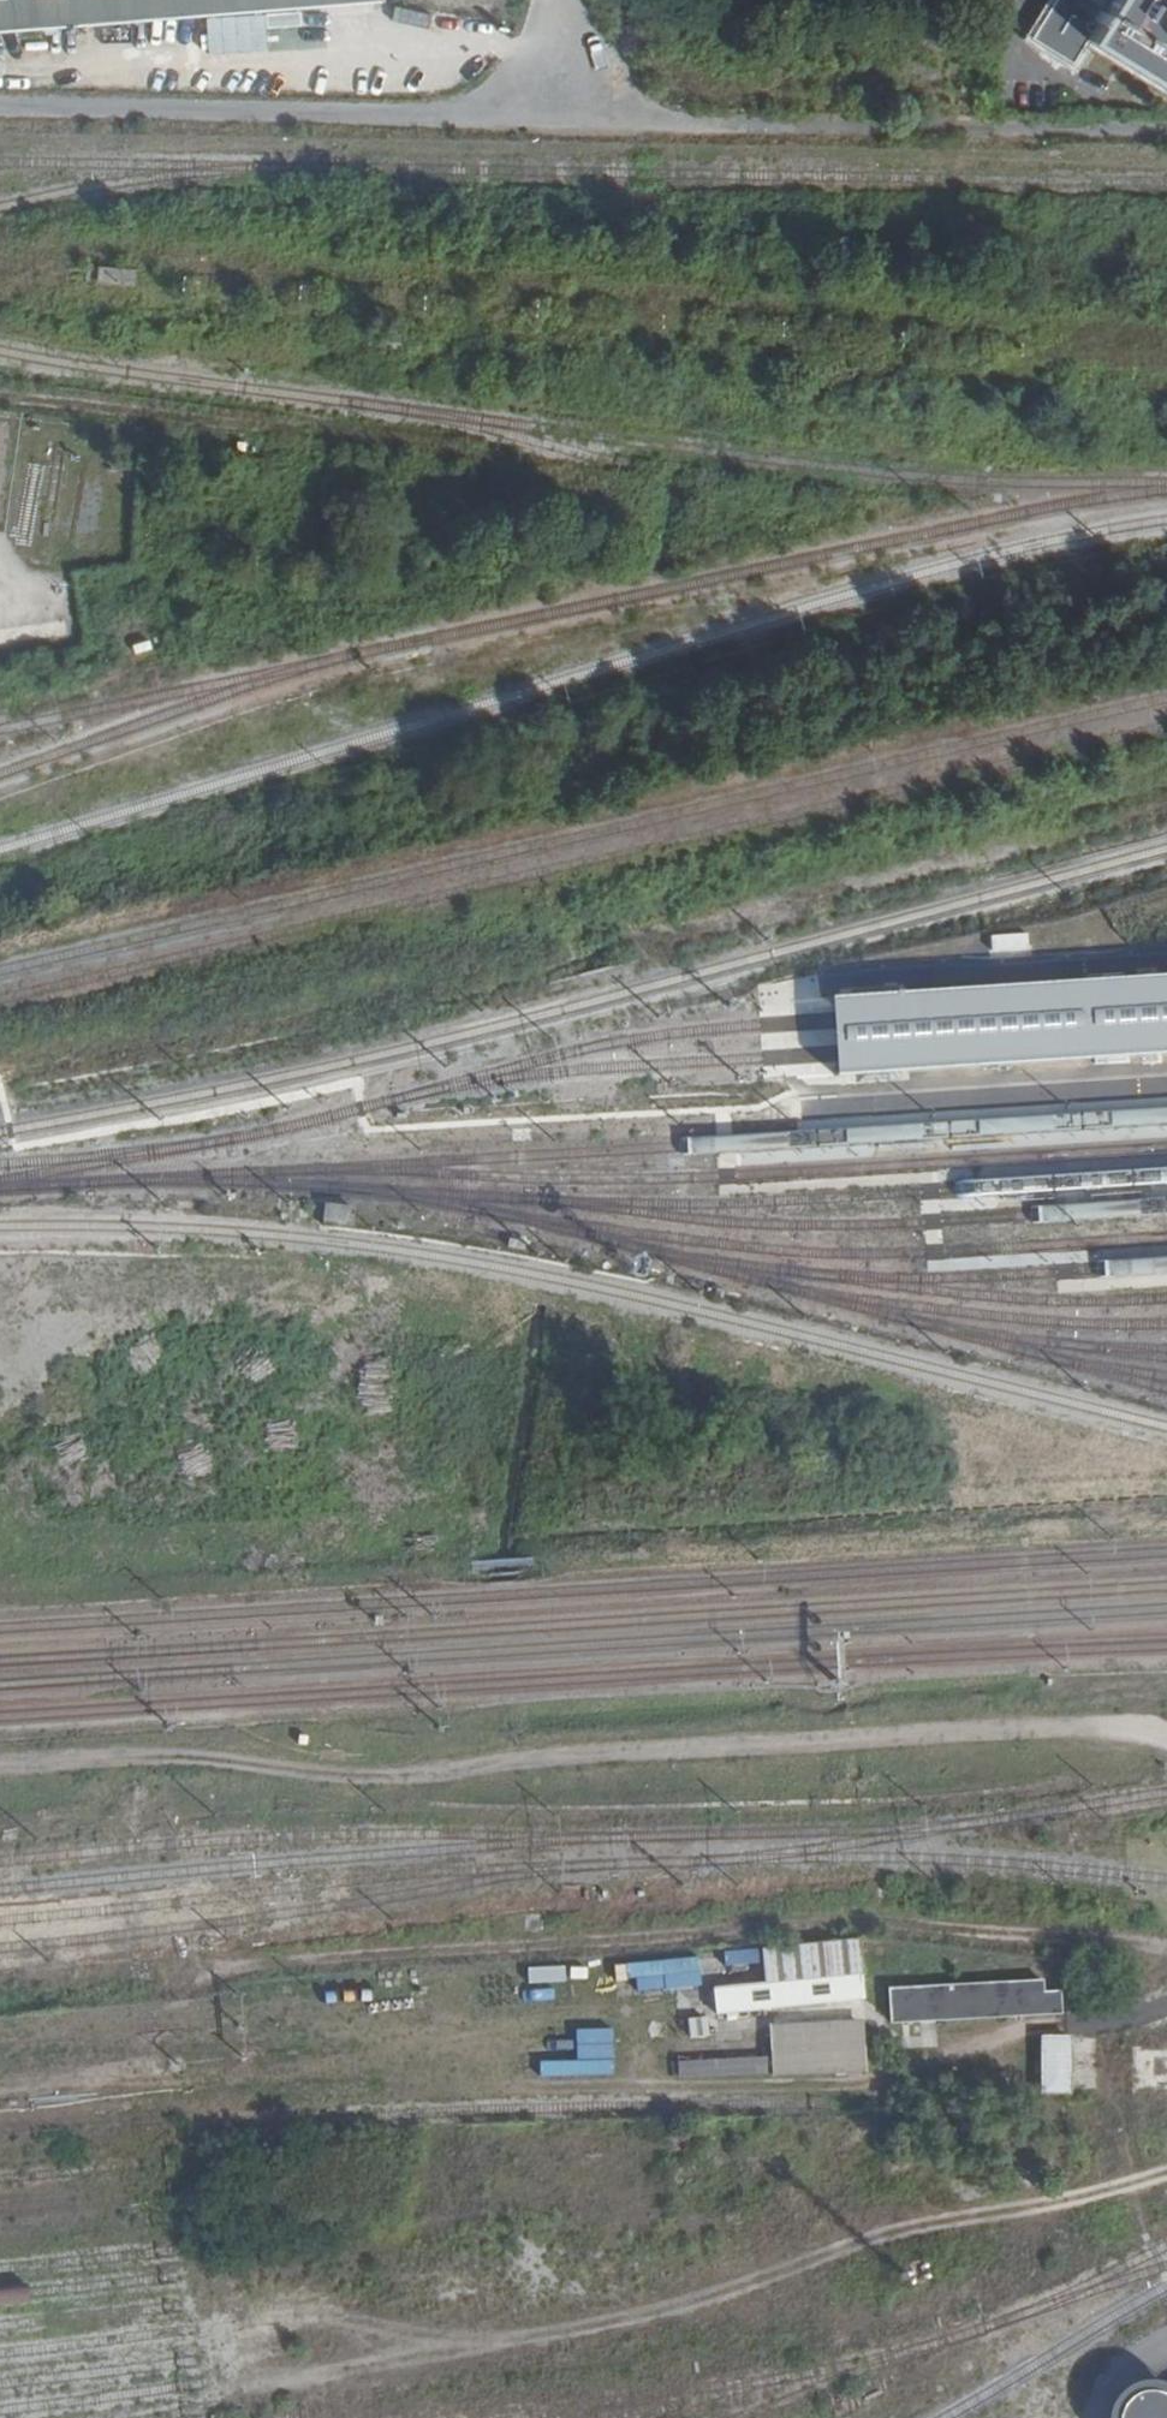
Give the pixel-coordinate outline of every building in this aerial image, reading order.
[(377,10),(377,0),(0,0),(0,39),(377,10)] [(1025,26),(1065,52),(1083,28),(1166,81),(1166,0),(1042,0),(1025,26)] [(831,998),(833,1020),(835,1054),(836,1072),(1166,1050),(1166,976),(831,998)] [(637,1994),(701,1983),(696,1954),(633,1964),(637,1994)] [(889,1984),(889,2019),(1062,2016),(1061,1981),(889,1984)] [(863,2018),(769,2022),(771,2056),(771,2073),(865,2069),(863,2018)] [(1069,2034),(1039,2034),(1039,2091),(1070,2091),(1070,2038),(1069,2034)] [(1099,2038),(1070,2038),(1070,2091),(1099,2091),(1099,2038)] [(1132,2043),(1132,2093),(1166,2093),(1166,2043),(1132,2043)] [(771,2056),(677,2060),(678,2077),(771,2073),(771,2056)] [(1162,2367),(1100,2411),(1106,2417),(1166,2417),(1166,2374),(1162,2367)]
